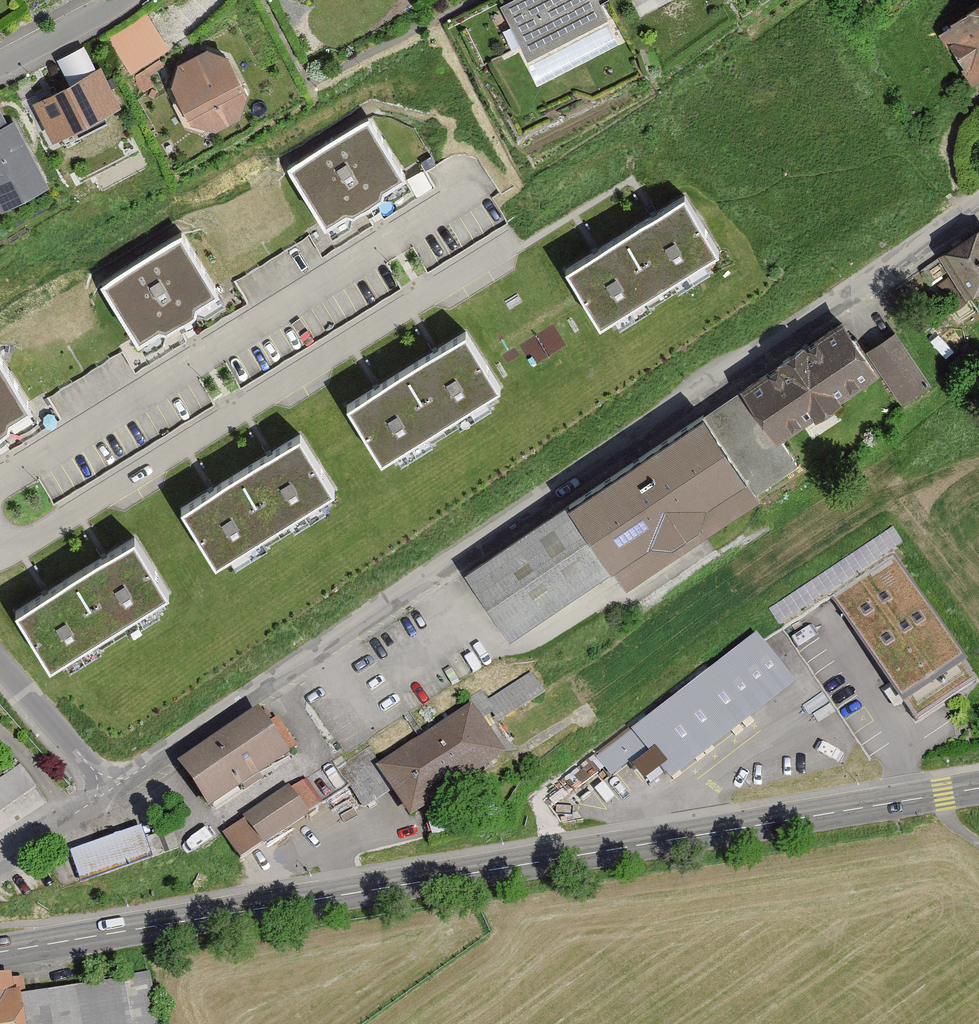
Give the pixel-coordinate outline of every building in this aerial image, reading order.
[(502,6),(529,59),(608,17),(599,0),(513,0),(502,6)] [(941,36),(978,84),(978,6),(941,36)] [(206,49),(178,65),(171,85),(190,118),(215,129),(238,117),(247,92),(227,56),(206,49)] [(100,69),(34,103),(51,137),(118,103),(100,69)] [(405,177),(367,114),(288,161),(326,224),(405,177)] [(0,128),(0,208),(0,209),(46,185),(13,121),(0,128)] [(716,252),(681,197),(653,215),(597,249),(566,266),(601,325),(716,252)] [(939,257),(967,298),(978,290),(978,231),(939,257)] [(219,295),(182,232),(103,279),(140,342),(219,295)] [(939,259),(921,270),(930,282),(947,271),(939,259)] [(747,480),(755,495),(800,466),(781,437),(873,377),(838,324),(740,387),(744,394),(706,419),(747,480)] [(499,387),(467,330),(436,350),(378,386),(348,404),(380,460),(499,387)] [(896,332),(868,350),(902,403),(930,386),(896,332)] [(0,357),(0,430),(32,411),(0,357)] [(747,480),(702,415),(570,506),(613,570),(648,546),(669,549),(700,529),(704,508),(747,480)] [(334,489),(300,434),(270,453),(212,490),(183,508),(218,563),(334,489)] [(613,570),(570,506),(467,575),(510,640),(613,570)] [(167,595),(132,539),(103,557),(45,592),(15,611),(50,667),(167,595)] [(894,555),(832,596),(917,723),(978,682),(894,555)] [(756,637),(596,759),(611,778),(645,752),(669,784),(795,688),(756,637)] [(531,673),(490,700),(504,720),(544,693),(531,673)] [(471,705),(378,768),(411,818),(505,755),(471,705)] [(256,711),(176,766),(208,811),(299,749),(278,719),(267,726),(256,711)] [(331,760),(225,833),(243,859),(350,787),(331,760)] [(37,790),(20,766),(0,780),(0,816),(37,790)] [(144,839),(150,859),(178,850),(171,830),(144,839)] [(151,976),(26,994),(24,981),(0,985),(0,1023),(158,1023),(151,976)]
